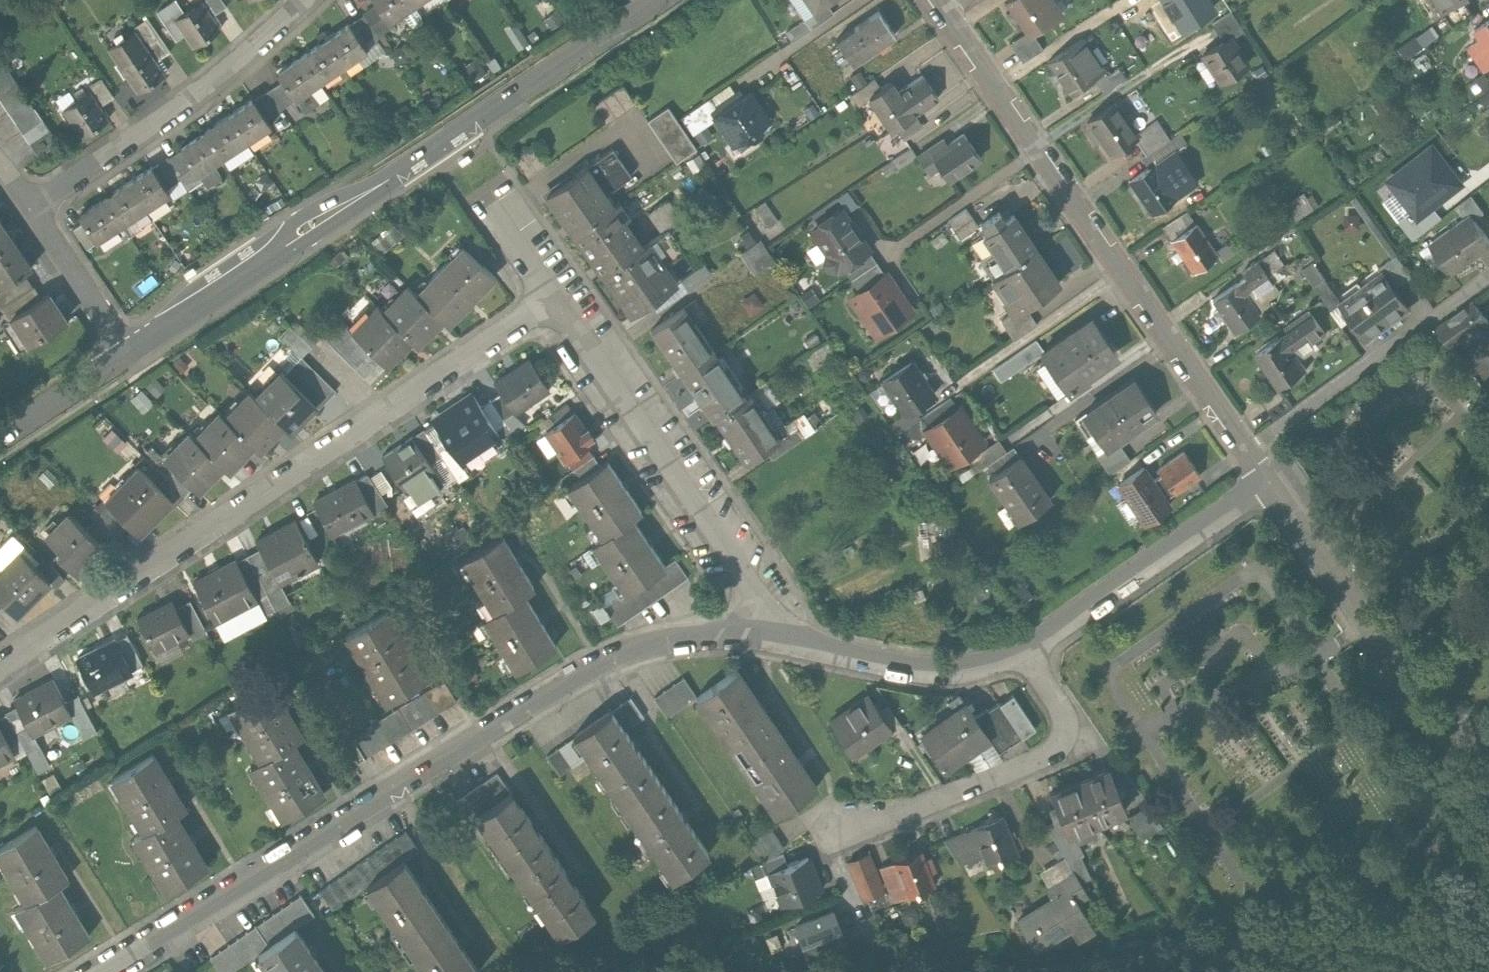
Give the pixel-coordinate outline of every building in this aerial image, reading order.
[(158,15),(178,43),(186,37),(194,49),(220,30),(212,19),(201,4),(188,13),(179,0),(158,15)] [(201,4),(212,19),(226,9),(220,0),(204,0),(205,1),(201,4)] [(378,6),(391,24),(415,7),(411,0),(374,0),(378,6)] [(806,18),(827,4),(833,0),(793,0),(806,18)] [(1034,37),(1066,15),(1058,3),(1063,0),(1019,0),(1008,8),(1012,14),(1009,15),(1014,22),(1017,20),(1026,34),(1030,40),(1034,37)] [(1208,0),(1162,0),(1160,1),(1171,17),(1174,14),(1182,27),(1213,7),(1208,0)] [(1467,0),(1434,0),(1445,15),(1467,0)] [(795,41),(834,14),(827,4),(806,18),(788,31),(795,41)] [(378,6),(363,16),(380,40),(395,30),(391,24),(378,6)] [(898,38),(880,13),(840,40),(857,65),(898,38)] [(1224,40),(1232,34),(1241,28),(1230,13),(1214,25),(1224,40)] [(363,16),(348,27),(364,51),(380,40),(363,16)] [(1475,28),(1483,39),(1471,47),(1486,70),(1488,68),(1488,18),(1475,28)] [(159,63),(171,55),(147,21),(135,30),(136,31),(159,63)] [(348,27),(326,42),(350,77),(372,62),(364,51),(348,27)] [(1438,39),(1431,29),(1400,50),(1407,60),(1438,39)] [(136,31),(106,51),(138,98),(168,77),(159,63),(136,31)] [(1026,34),(1011,44),(1024,63),(1043,50),(1034,37),(1030,40),(1026,34)] [(1207,53),(1227,79),(1251,60),(1232,34),(1224,40),(1207,53)] [(1095,78),(1105,71),(1083,38),(1050,61),(1048,62),(1055,72),(1051,75),(1056,83),(1060,80),(1071,95),(1095,78)] [(326,42),(303,58),(328,93),(350,77),(326,42)] [(1024,63),(1031,73),(1048,62),(1050,61),(1043,50),(1024,63)] [(303,58),(277,77),(282,83),(296,103),(302,112),(313,104),(328,93),(303,58)] [(58,143),(2,62),(0,63),(0,103),(38,157),(58,143)] [(1105,71),(1095,78),(1105,93),(1126,79),(1119,69),(1109,76),(1105,71)] [(88,83),(100,105),(112,98),(100,76),(88,83)] [(924,76),(902,91),(919,115),(941,100),(924,76)] [(863,106),(872,99),(885,91),(878,80),(856,95),(863,106)] [(282,83),(268,92),(282,113),(296,103),(282,83)] [(872,99),(895,132),(898,130),(919,115),(902,91),(896,83),(885,91),(872,99)] [(637,105),(626,88),(598,107),(610,124),(637,105)] [(761,128),(772,121),(751,88),(719,108),(712,113),(717,122),(733,145),(748,136),(759,138),(761,128)] [(106,119),(87,91),(61,109),(80,137),(106,119)] [(282,113),(268,92),(254,102),(268,122),(282,113)] [(1488,109),(1488,92),(1479,100),(1487,111),(1488,109)] [(712,113),(719,108),(713,99),(682,120),(693,138),(717,122),(712,113)] [(254,102),(231,117),(250,145),(273,130),(268,122),(254,102)] [(313,104),(302,112),(308,119),(319,112),(313,104)] [(1117,105),(1088,127),(1092,132),(1087,136),(1097,151),(1103,146),(1112,158),(1138,139),(1140,137),(1139,135),(1117,105)] [(667,108),(648,121),(679,166),(698,153),(691,142),(677,123),(667,108)] [(925,125),(919,115),(898,130),(905,139),(925,125)] [(231,117),(208,133),(227,161),(250,145),(231,117)] [(1138,139),(1149,154),(1170,139),(1157,121),(1139,135),(1140,137),(1138,139)] [(691,142),(698,153),(716,142),(708,130),(691,142)] [(1181,132),(1170,139),(1149,154),(1145,157),(1152,167),(1158,163),(1188,142),(1181,132)] [(182,150),(201,178),(214,170),(227,161),(208,133),(182,150)] [(981,160),(967,139),(950,151),(945,143),(926,155),(920,159),(932,177),(944,169),(951,181),(981,160)] [(894,161),(901,172),(920,159),(926,155),(919,145),(894,161)] [(1433,205),(1461,182),(1433,146),(1390,179),(1413,209),(1419,216),(1433,205)] [(168,160),(183,183),(189,192),(204,182),(201,178),(182,150),(168,160)] [(612,151),(545,199),(575,241),(622,208),(610,192),(631,178),(612,151)] [(168,160),(153,170),(168,193),(183,183),(168,160)] [(887,181),(901,172),(894,161),(880,170),(887,181)] [(1180,194),(1158,163),(1152,167),(1131,182),(1136,188),(1131,192),(1140,204),(1145,200),(1153,212),(1180,194)] [(153,170),(128,186),(147,215),(172,199),(168,193),(153,170)] [(214,170),(201,178),(204,182),(208,189),(221,180),(214,170)] [(105,201),(125,230),(147,215),(128,186),(105,201)] [(1305,192),(1287,204),(1298,219),(1315,207),(1305,192)] [(1473,213),(1477,218),(1487,211),(1473,192),(1463,199),(1473,213)] [(648,214),(661,233),(665,230),(681,219),(668,200),(648,214)] [(81,217),(100,246),(125,230),(105,201),(81,217)] [(768,203),(756,211),(769,229),(780,221),(768,203)] [(626,205),(622,208),(575,241),(600,277),(646,244),(629,220),(634,217),(626,205)] [(1442,217),(1433,205),(1419,216),(1413,209),(1399,220),(1414,239),(1442,217)] [(987,259),(1001,278),(1043,248),(1018,212),(1012,216),(1006,209),(984,225),(989,232),(984,235),(997,253),(987,259)] [(847,273),(873,256),(843,211),(817,229),(836,257),(832,260),(831,265),(834,269),(839,269),(843,267),(847,273)] [(1174,238),(1196,222),(1188,211),(1166,227),(1174,238)] [(962,240),(980,227),(968,212),(951,224),(962,240)] [(1488,252),(1488,236),(1477,218),(1473,213),(1430,243),(1454,276),(1488,252)] [(1174,238),(1172,240),(1179,250),(1173,254),(1179,262),(1185,258),(1193,270),(1218,252),(1196,222),(1174,238)] [(0,233),(0,290),(28,272),(31,270),(4,230),(0,233)] [(661,233),(646,244),(600,277),(628,315),(650,300),(678,279),(666,262),(681,251),(665,230),(661,233)] [(759,245),(741,258),(754,275),(772,262),(759,245)] [(461,247),(415,295),(446,324),(450,328),(496,280),(461,247)] [(1028,305),(1065,279),(1043,248),(1001,278),(1015,297),(1007,302),(1016,314),(1028,305)] [(1276,250),(1264,258),(1274,272),(1286,264),(1276,250)] [(853,282),(879,265),(873,256),(847,273),(853,282)] [(1293,267),(1300,279),(1309,273),(1305,267),(1298,256),(1286,264),(1274,272),(1277,278),(1293,267)] [(1247,277),(1238,283),(1245,293),(1257,284),(1260,289),(1277,278),(1274,272),(1264,258),(1244,271),(1247,277)] [(1399,259),(1385,268),(1398,287),(1412,278),(1399,259)] [(1309,273),(1316,283),(1325,277),(1315,261),(1305,267),(1309,273)] [(699,264),(678,279),(686,290),(707,275),(699,264)] [(860,292),(885,275),(879,265),(853,282),(860,292)] [(1385,268),(1340,299),(1351,315),(1364,335),(1410,304),(1398,287),(1385,268)] [(28,272),(0,290),(2,294),(0,300),(0,304),(3,308),(36,285),(28,272)] [(860,292),(849,299),(873,336),(910,311),(885,275),(860,292)] [(1325,277),(1316,283),(1331,306),(1340,299),(1325,277)] [(678,279),(650,300),(659,311),(686,290),(678,279)] [(1226,319),(1236,332),(1261,315),(1245,293),(1238,283),(1213,301),(1218,308),(1214,311),(1221,322),(1226,319)] [(36,285),(3,308),(12,322),(15,319),(45,299),(36,285)] [(406,286),(381,312),(413,343),(422,351),(446,324),(415,295),(406,286)] [(69,321),(52,295),(45,299),(15,319),(32,345),(69,321)] [(1351,315),(1340,299),(1331,306),(1341,322),(1351,315)] [(1441,328),(1455,347),(1488,323),(1488,318),(1478,303),(1441,328)] [(1028,305),(1016,314),(1005,322),(1017,339),(1040,322),(1028,305)] [(355,333),(390,367),(413,343),(381,312),(378,309),(355,333)] [(689,311),(654,336),(686,380),(721,355),(689,311)] [(1316,315),(1256,355),(1265,367),(1260,370),(1267,381),(1272,378),(1280,390),(1309,370),(1295,350),(1314,337),(1316,340),(1328,332),(1316,315)] [(394,371),(390,367),(355,333),(339,318),(320,339),(374,392),(394,371)] [(1043,355),(1041,357),(1067,394),(1090,378),(1087,374),(1118,352),(1094,319),(1043,355)] [(284,346),(299,361),(320,339),(304,325),(284,346)] [(993,373),(1001,384),(1041,357),(1043,355),(1035,344),(993,373)] [(187,355),(174,365),(183,377),(197,366),(187,355)] [(721,355),(686,380),(716,421),(751,396),(721,355)] [(284,377),(315,406),(330,390),(299,361),(284,377)] [(503,394),(519,418),(554,394),(532,362),(497,385),(503,394)] [(928,404),(941,396),(919,363),(894,379),(916,412),(928,404)] [(257,398),(286,426),(291,431),(315,406),(284,377),(280,373),(257,398)] [(1113,400),(1135,431),(1159,414),(1137,383),(1113,400)] [(773,397),(765,386),(751,396),(772,425),(782,418),(769,401),(773,397)] [(252,394),(228,420),(255,446),(262,452),(286,426),(257,398),(252,394)] [(519,418),(503,394),(492,400),(508,424),(519,418)] [(751,396),(716,421),(744,460),(765,444),(779,434),(772,425),(751,396)] [(462,462),(501,437),(497,431),(482,408),(475,397),(436,422),(462,462)] [(508,424),(492,400),(482,408),(497,431),(508,424)] [(1135,431),(1113,400),(1079,424),(1100,455),(1119,442),(1135,431)] [(933,411),(928,404),(916,412),(912,415),(916,422),(933,411)] [(925,431),(950,467),(985,442),(960,407),(925,431)] [(815,408),(797,421),(807,434),(824,421),(815,408)] [(218,411),(192,439),(221,467),(229,474),(255,446),(228,420),(218,411)] [(567,466),(572,463),(592,450),(599,445),(576,411),(545,433),(567,466)] [(779,434),(765,444),(775,457),(807,434),(797,421),(779,434)] [(436,422),(425,429),(442,457),(459,482),(470,475),(462,462),(436,422)] [(425,429),(415,436),(432,463),(442,457),(425,429)] [(166,458),(163,460),(172,469),(192,488),(197,492),(221,467),(192,439),(189,435),(166,458)] [(382,456),(403,490),(436,469),(432,463),(415,436),(382,456)] [(1119,442),(1100,455),(1115,475),(1133,462),(1119,442)] [(995,443),(976,457),(984,468),(994,460),(1003,454),(995,443)] [(154,467),(165,478),(172,469),(163,460),(166,458),(153,446),(143,457),(154,467)] [(1001,471),(1020,457),(1012,447),(1003,454),(994,460),(1001,471)] [(572,463),(577,471),(597,458),(592,450),(572,463)] [(1143,467),(1116,486),(1144,525),(1172,505),(1167,498),(1198,476),(1183,455),(1160,472),(1162,475),(1154,481),(1143,467)] [(1001,471),(987,481),(1016,521),(1049,497),(1020,457),(1001,471)] [(597,458),(577,471),(583,480),(603,466),(597,458)] [(569,490),(604,539),(633,519),(643,511),(608,462),(603,466),(583,480),(569,490)] [(156,487),(165,478),(154,467),(145,476),(156,487)] [(172,469),(165,478),(184,497),(192,488),(172,469)] [(127,526),(142,540),(175,506),(156,487),(145,476),(138,470),(105,505),(109,510),(127,526)] [(48,471),(39,481),(49,490),(58,481),(48,471)] [(369,474),(358,480),(376,510),(386,504),(369,474)] [(165,478),(156,487),(175,506),(184,497),(165,478)] [(315,506),(332,536),(376,510),(358,480),(315,506)] [(116,538),(127,526),(109,510),(98,521),(116,538)] [(60,560),(80,579),(107,551),(105,548),(88,532),(70,515),(47,539),(50,542),(64,555),(60,560)] [(604,539),(593,547),(627,596),(668,567),(633,519),(604,539)] [(105,548),(116,538),(98,521),(88,532),(105,548)] [(260,548),(280,583),(318,562),(294,521),(256,543),(260,548)] [(22,551),(37,565),(40,561),(13,536),(0,550),(0,574),(22,551)] [(460,563),(492,612),(525,591),(533,586),(501,537),(460,563)] [(53,567),(60,560),(64,555),(50,542),(39,553),(44,558),(53,567)] [(260,548),(248,555),(277,603),(278,605),(289,599),(280,583),(260,548)] [(0,574),(0,603),(17,620),(54,582),(37,565),(22,551),(0,574)] [(248,555),(237,561),(259,600),(265,610),(277,603),(248,555)] [(37,565),(54,582),(59,587),(66,581),(53,567),(44,558),(40,561),(37,565)] [(195,582),(218,623),(259,600),(237,561),(235,559),(195,582)] [(674,563),(668,567),(627,596),(607,610),(619,627),(686,580),(674,563)] [(480,621),(515,675),(560,646),(525,591),(492,612),(480,621)] [(259,600),(218,623),(227,638),(268,615),(265,610),(259,600)] [(189,601),(177,608),(192,635),(194,637),(206,630),(189,601)] [(181,641),(192,635),(177,608),(174,603),(137,624),(155,656),(181,641)] [(340,639),(380,704),(426,675),(385,611),(340,639)] [(119,642),(134,668),(143,663),(128,637),(119,642)] [(118,640),(80,662),(96,690),(134,668),(119,642),(118,640)] [(181,641),(155,656),(161,666),(186,651),(181,641)] [(134,668),(96,690),(104,704),(142,682),(134,668)] [(734,669),(691,699),(729,753),(772,723),(734,669)] [(340,748),(352,767),(457,701),(444,682),(340,748)] [(666,717),(691,699),(680,682),(654,700),(666,717)] [(30,728),(35,737),(73,715),(66,703),(55,683),(17,704),(18,707),(30,728)] [(225,713),(256,764),(294,741),(304,735),(272,684),(225,713)] [(824,721),(852,759),(894,728),(877,706),(866,691),(824,721)] [(80,696),(66,703),(73,715),(86,739),(99,732),(88,711),(82,700),(80,696)] [(1014,696),(1002,704),(1001,702),(991,709),(989,707),(977,715),(990,736),(999,749),(1011,741),(1012,742),(1022,735),(1023,737),(1036,728),(1014,696)] [(89,697),(82,700),(88,711),(95,707),(89,697)] [(882,702),(877,706),(894,728),(903,722),(888,702),(884,705),(882,702)] [(920,732),(942,766),(967,750),(990,736),(977,715),(968,702),(920,732)] [(627,703),(614,713),(625,729),(638,720),(627,703)] [(18,707),(6,714),(8,717),(18,735),(30,728),(18,707)] [(614,713),(572,741),(583,756),(619,808),(660,779),(625,729),(614,713)] [(0,721),(0,729),(15,757),(27,751),(18,735),(8,717),(0,721)] [(772,723),(729,753),(768,809),(812,779),(772,723)] [(30,728),(18,735),(27,751),(50,793),(62,786),(35,737),(30,728)] [(15,757),(0,729),(0,766),(15,757)] [(990,736),(967,750),(975,763),(1001,754),(999,749),(990,736)] [(256,764),(245,771),(276,822),(325,791),(294,741),(256,764)] [(583,756),(572,741),(546,758),(557,774),(583,756)] [(106,783),(138,837),(177,813),(186,807),(153,754),(106,783)] [(1107,764),(1079,779),(1102,822),(1129,808),(1107,764)] [(475,818),(514,792),(502,773),(462,800),(475,818)] [(660,779),(619,808),(667,875),(708,846),(660,779)] [(1079,779),(1049,795),(1055,806),(1050,809),(1055,818),(1059,816),(1070,835),(1077,831),(1081,839),(1095,832),(1092,827),(1102,822),(1079,779)] [(551,846),(514,792),(475,818),(513,873),(551,846)] [(1146,802),(1126,814),(1140,835),(1160,824),(1146,802)] [(1001,811),(964,829),(975,854),(984,850),(988,859),(1017,845),(1001,811)] [(160,891),(207,863),(177,813),(138,837),(130,842),(160,891)] [(1059,816),(1055,818),(1049,821),(1066,852),(1070,858),(1081,851),(1086,848),(1081,839),(1077,831),(1070,835),(1059,816)] [(26,904),(58,884),(70,877),(37,825),(0,848),(0,863),(26,904)] [(769,825),(750,839),(763,857),(782,843),(769,825)] [(964,829),(948,836),(960,861),(975,854),(964,829)] [(312,898),(324,916),(365,889),(406,861),(421,851),(408,833),(312,898)] [(551,846),(513,873),(552,930),(591,904),(551,846)] [(882,863),(895,897),(935,881),(930,869),(936,867),(931,855),(926,857),(922,847),(882,863)] [(780,864),(796,858),(792,848),(777,855),(780,864)] [(847,857),(863,895),(885,886),(870,848),(847,857)] [(1081,851),(1070,858),(1080,875),(1091,869),(1081,851)] [(1066,869),(1082,897),(1090,892),(1080,875),(1066,852),(1041,867),(1048,880),(1066,869)] [(769,869),(782,900),(818,885),(805,854),(796,858),(780,864),(769,869)] [(406,861),(365,889),(402,941),(442,913),(406,861)] [(1047,894),(1011,915),(1032,951),(1068,929),(1075,940),(1095,928),(1078,899),(1082,897),(1066,869),(1048,880),(1041,884),(1047,894)] [(26,904),(16,911),(48,961),(90,935),(58,884),(26,904)] [(255,956),(297,927),(312,917),(299,898),(211,958),(220,971),(231,971),(255,956)] [(805,944),(843,929),(832,901),(794,916),(805,944)] [(402,941),(423,971),(468,971),(478,965),(442,913),(402,941)] [(255,956),(266,971),(327,971),(297,927),(255,956)]
